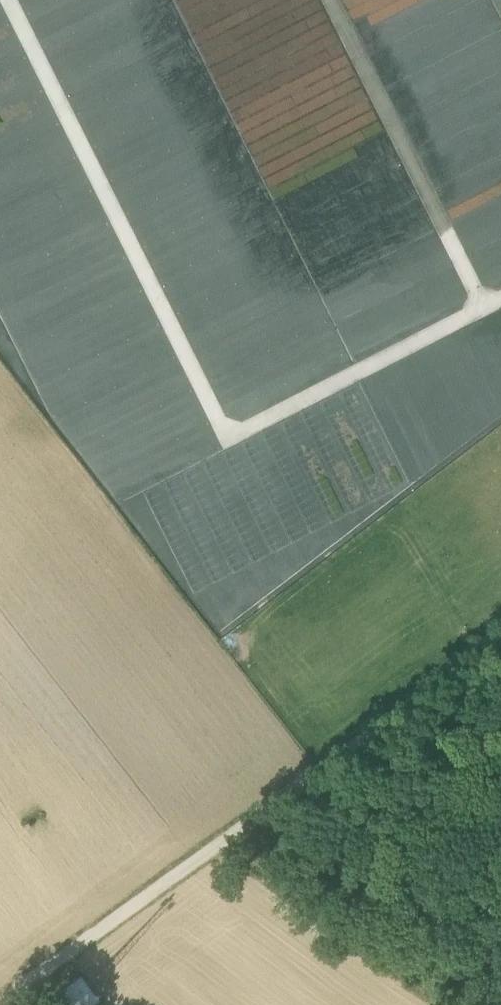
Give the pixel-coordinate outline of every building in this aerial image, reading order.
[(287,230),(287,212),(216,211),(215,238),(264,238),(264,242),(295,242),(296,230),(287,230)] [(340,344),(279,353),(279,354),(252,358),(251,347),(244,347),(248,379),(253,378),(254,385),(312,377),(311,368),(343,364),(340,344)]
